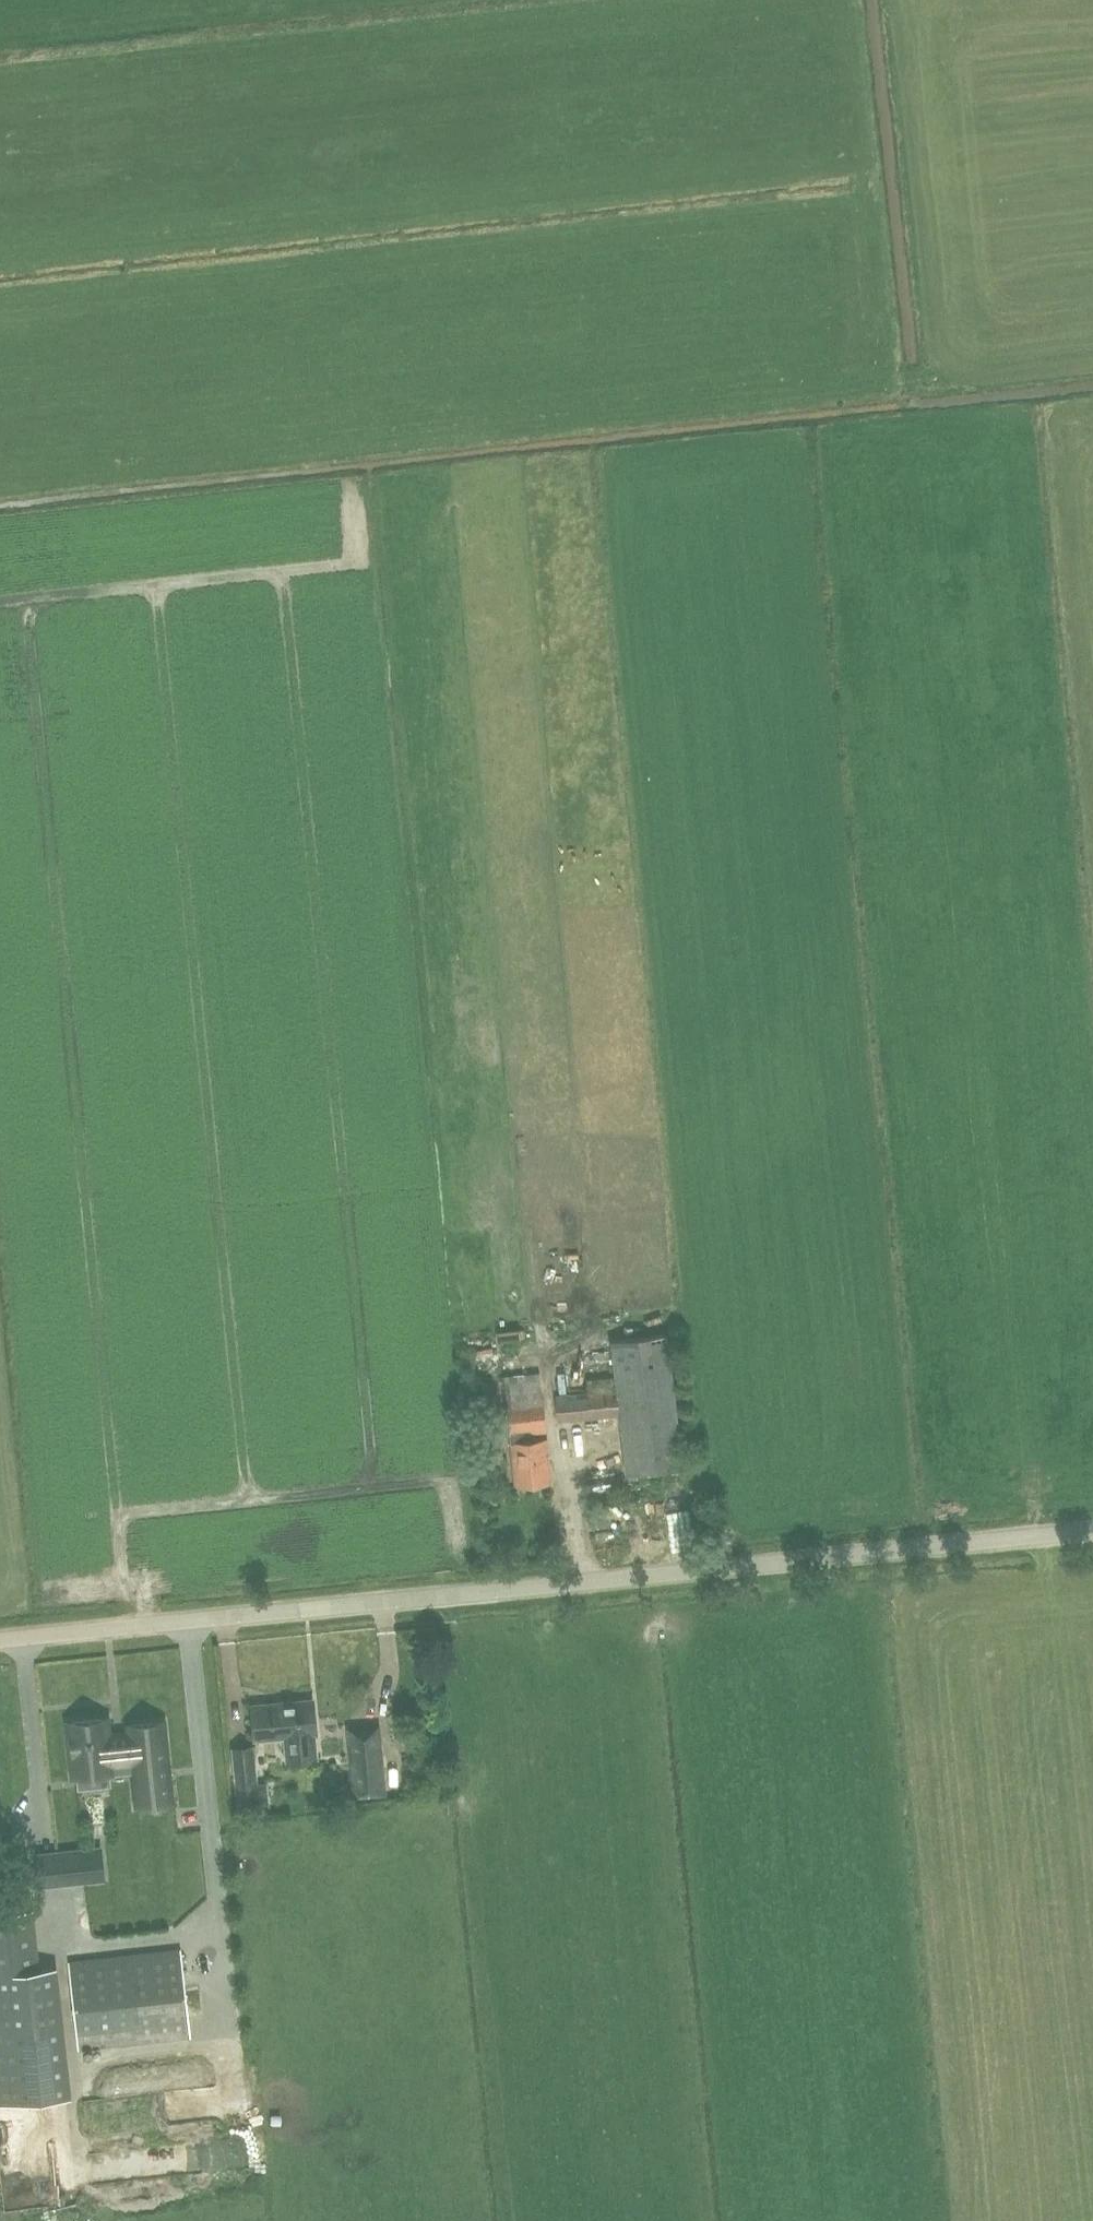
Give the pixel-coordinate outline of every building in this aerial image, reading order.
[(627,1474),(683,1467),(667,1334),(610,1341),(613,1363),(615,1389),(588,1392),(555,1396),(558,1422),(620,1415),(627,1474)] [(504,1377),(508,1418),(515,1485),(551,1481),(546,1439),(526,1441),(525,1433),(546,1431),(545,1414),(540,1373),(504,1377)] [(690,1481),(674,1479),(672,1495),(688,1497),(690,1481)] [(283,1702),(286,1735),(288,1760),(316,1757),(314,1735),(316,1735),(313,1699),(283,1702)] [(283,1702),(252,1706),(255,1739),(286,1735),(283,1702)] [(68,1722),(69,1727),(74,1777),(112,1773),(111,1765),(133,1763),(137,1805),(171,1802),(163,1722),(129,1726),(130,1732),(108,1734),(106,1717),(68,1722)] [(353,1797),(387,1794),(380,1725),(346,1728),(353,1797)] [(268,1787),(257,1788),(254,1745),(231,1747),(236,1790),(238,1808),(269,1805),(268,1787)] [(100,1848),(54,1853),(54,1859),(57,1883),(104,1878),(102,1858),(100,1848)] [(63,2099),(56,2029),(46,2030),(33,1910),(0,1913),(0,2105),(63,2099)] [(68,1962),(72,2000),(77,2049),(190,2037),(180,1950),(68,1962)] [(90,2100),(91,2111),(126,2109),(125,2098),(90,2100)] [(64,2169),(63,2145),(45,2146),(46,2169),(64,2169)] [(8,2207),(41,2207),(41,2155),(21,2155),(20,2190),(8,2190),(8,2207)]
